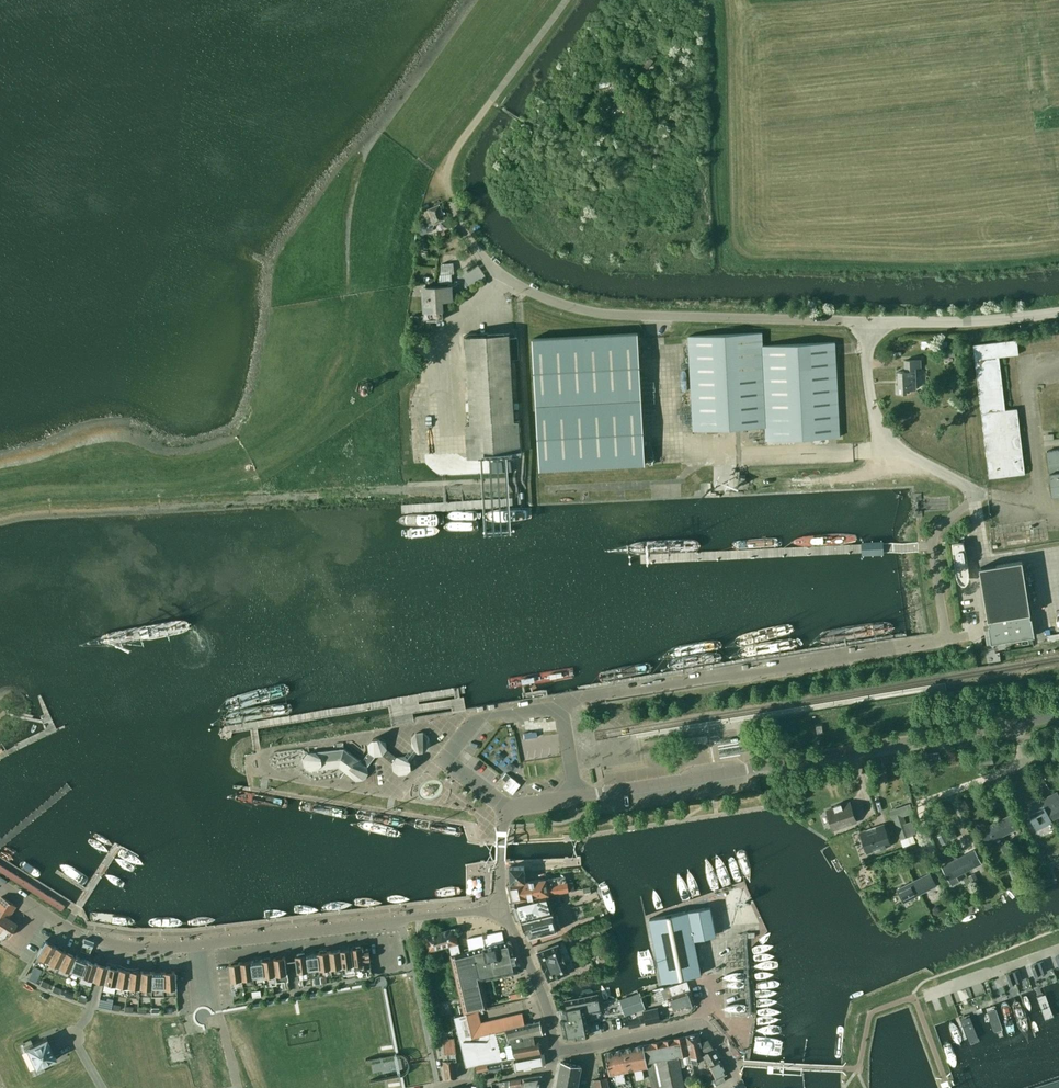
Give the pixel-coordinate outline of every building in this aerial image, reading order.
[(647,69),(653,60),(647,56),(640,64),(647,69)] [(596,80),(598,88),(620,84),(618,76),(596,80)] [(433,224),(445,219),(439,204),(428,209),(428,210),(423,212),(427,220),(423,222),(425,227),(427,232),(429,231),(433,229),(431,224),(433,223),(433,224)] [(441,264),(440,274),(454,273),(453,262),(441,263),(441,264)] [(452,295),(451,286),(426,286),(426,310),(423,310),(424,320),(443,319),(442,310),(442,301),(450,300),(449,295),(452,295)] [(645,463),(643,432),(637,332),(532,338),(540,470),(645,463)] [(765,427),(765,440),(839,437),(834,342),(762,345),(761,332),(688,336),(693,431),(765,427)] [(521,454),(519,420),(514,421),(509,333),(487,335),(487,334),(464,335),(465,347),(466,347),(470,423),(466,423),(468,457),(521,454)] [(989,478),(1025,473),(1017,408),(1005,410),(998,356),(1018,354),(1016,339),(973,345),(988,473),(989,478)] [(943,347),(943,359),(956,358),(956,347),(943,347)] [(914,367),(920,367),(920,359),(904,360),(905,371),(897,371),(898,384),(895,384),(896,393),(906,392),(906,389),(915,389),(914,367)] [(1046,451),(1051,495),(1058,495),(1058,450),(1046,451)] [(744,486),(744,475),(736,475),(736,486),(744,486)] [(804,478),(804,486),(826,485),(825,477),(804,478)] [(883,542),(862,543),(862,555),(884,554),(883,542)] [(983,567),(978,567),(979,575),(980,575),(986,613),(987,620),(988,619),(988,624),(987,624),(990,642),(1004,640),(1006,646),(1012,645),(1011,639),(1034,635),(1031,617),(1030,617),(1029,613),(1030,613),(1029,606),(1028,606),(1022,568),(1023,568),(1022,560),(1017,561),(983,567)] [(524,739),(537,737),(536,730),(523,733),(524,739)] [(423,732),(416,733),(411,738),(412,745),(418,750),(421,749),(425,749),(429,743),(428,736),(423,732)] [(404,756),(397,757),(386,749),(385,742),(380,737),(372,738),(368,744),(369,751),(375,756),(382,755),(392,763),(393,770),(399,774),(406,773),(410,768),(410,760),(404,756)] [(367,773),(367,766),(361,762),(344,748),(343,742),(336,743),(336,749),(308,753),(303,758),(304,766),(310,770),(339,767),(344,771),(356,780),(363,779),(365,776),(367,773)] [(375,756),(369,751),(361,762),(367,766),(367,765),(368,764),(375,756)] [(981,766),(994,763),(992,755),(979,758),(981,766)] [(516,780),(511,776),(503,786),(508,791),(516,780)] [(1047,813),(1047,812),(1051,820),(1058,816),(1058,797),(1056,791),(1040,799),(1047,813)] [(1031,821),(1047,813),(1040,799),(1024,808),(1031,821)] [(832,829),(856,821),(849,803),(826,810),(832,829)] [(893,810),(891,810),(894,819),(903,815),(910,813),(907,805),(903,806),(893,809),(893,810)] [(1012,814),(996,822),(1002,835),(1018,827),(1012,814)] [(910,836),(904,819),(895,823),(901,840),(910,836)] [(986,843),(1002,835),(996,822),(980,830),(986,843)] [(866,851),(890,843),(883,825),(860,833),(866,851)] [(953,828),(946,831),(950,840),(957,836),(953,828)] [(948,841),(944,833),(937,836),(942,844),(948,841)] [(1005,842),(1000,845),(1004,853),(1010,851),(1005,842)] [(1049,855),(1046,849),(1045,849),(1040,852),(1043,858),(1049,855)] [(974,850),(958,858),(964,871),(980,863),(974,850)] [(1034,855),(1037,861),(1042,858),(1039,852),(1034,855)] [(912,862),(909,855),(904,858),(907,864),(912,862)] [(956,875),(964,871),(958,858),(941,866),(948,879),(951,885),(959,881),(956,875)] [(510,882),(524,881),(524,866),(509,867),(510,882)] [(61,911),(64,907),(0,867),(0,872),(61,911)] [(1013,868),(1008,870),(1013,881),(1018,879),(1013,868)] [(860,889),(873,883),(869,876),(867,877),(864,872),(861,874),(861,873),(854,876),(856,882),(860,889)] [(929,872),(913,881),(919,894),(935,885),(929,872)] [(978,880),(974,872),(967,876),(971,884),(978,880)] [(515,901),(568,891),(567,882),(566,882),(565,876),(545,879),(511,884),(510,884),(514,901),(515,901)] [(919,894),(913,881),(897,889),(903,902),(919,894)] [(591,894),(590,887),(583,888),(585,895),(591,894)] [(520,921),(552,912),(547,895),(514,903),(520,921)] [(4,935),(7,937),(16,923),(7,917),(15,905),(1,896),(0,897),(0,941),(4,935)] [(580,906),(582,912),(590,909),(588,903),(580,906)] [(713,935),(707,907),(648,919),(662,982),(698,974),(691,939),(713,935)] [(552,912),(520,921),(526,934),(526,933),(528,939),(529,938),(558,930),(552,912)] [(452,954),(460,953),(457,943),(458,943),(454,928),(424,936),(428,950),(450,945),(452,955),(452,954)] [(464,1003),(458,1004),(460,1013),(465,1012),(466,1012),(483,1008),(476,975),(503,969),(503,970),(516,967),(510,941),(504,942),(502,931),(487,934),(487,933),(482,934),(482,935),(468,938),(470,949),(464,950),(464,952),(460,953),(452,954),(452,955),(464,1003)] [(88,953),(92,941),(84,938),(80,950),(88,953)] [(45,962),(54,946),(44,940),(35,956),(45,962)] [(537,952),(541,961),(540,962),(544,971),(548,980),(569,972),(558,944),(537,952)] [(45,962),(56,968),(64,951),(54,946),(45,962)] [(351,948),(353,966),(364,965),(364,968),(370,967),(368,948),(363,949),(363,946),(351,948)] [(351,948),(340,949),(342,968),(353,966),(351,948)] [(342,968),(340,949),(329,951),(331,969),(342,968)] [(56,968),(68,973),(75,955),(64,951),(56,968)] [(331,969),(329,951),(318,952),(320,970),(331,969)] [(308,963),(307,953),(304,954),(304,952),(297,952),(297,955),(295,955),(298,982),(303,982),(302,973),(309,972),(308,963)] [(309,972),(320,970),(318,952),(307,953),(309,972)] [(68,973),(79,977),(85,959),(75,955),(68,973)] [(273,958),(276,976),(283,975),(284,984),(288,983),(285,956),(273,958)] [(273,958),(262,959),(265,978),(276,976),(273,958)] [(91,981),(92,979),(96,963),(85,959),(79,977),(91,981)] [(262,959),(251,960),(253,979),(265,978),(262,959)] [(251,960),(240,962),(242,980),(253,979),(251,960)] [(1046,970),(1043,960),(1036,962),(1040,972),(1046,970)] [(235,981),(242,980),(240,962),(228,963),(232,991),(236,990),(235,981)] [(1040,972),(1036,962),(1029,965),(1033,975),(1040,972)] [(102,982),(106,966),(101,964),(96,963),(92,979),(97,980),(102,982)] [(42,970),(35,966),(28,979),(35,982),(42,970)] [(106,966),(102,982),(102,984),(114,986),(117,968),(106,966)] [(129,970),(117,968),(114,986),(126,988),(129,970)] [(1018,969),(1011,971),(1015,981),(1022,979),(1018,969)] [(140,971),(129,970),(126,988),(138,989),(140,971)] [(151,971),(140,971),(138,989),(150,990),(151,971)] [(150,990),(163,990),(162,971),(151,971),(150,990)] [(162,971),(163,990),(175,989),(174,971),(162,971)] [(1015,981),(1011,971),(1005,973),(1008,984),(1015,981)] [(46,988),(49,983),(42,980),(39,985),(46,988)] [(687,984),(687,981),(661,989),(664,998),(667,997),(672,1011),(684,1006),(684,1007),(686,1006),(688,1007),(691,1006),(692,1004),(694,1003),(689,989),(690,989),(688,984),(687,984)] [(59,994),(61,989),(53,985),(51,991),(59,994)] [(71,999),(73,993),(66,991),(64,996),(71,999)] [(597,994),(565,1001),(566,1009),(556,1011),(557,1015),(559,1015),(564,1037),(569,1036),(569,1039),(589,1035),(584,1013),(590,1012),(591,1018),(599,1016),(597,1011),(600,1010),(597,994)] [(625,1013),(643,1007),(638,994),(621,1000),(625,1013)] [(99,999),(97,1006),(110,1009),(112,999),(107,998),(106,1000),(99,999)] [(938,998),(932,1000),(936,1011),(942,1009),(938,998)] [(658,1007),(642,1010),(645,1025),(661,1021),(658,1007)] [(472,1012),(454,1016),(466,1066),(485,1062),(540,1053),(540,1047),(537,1035),(543,1033),(540,1020),(523,1024),(522,1019),(521,1019),(520,1018),(515,1019),(515,1020),(513,1021),(512,1019),(507,1021),(507,1022),(505,1023),(504,1021),(499,1023),(499,1024),(497,1025),(496,1023),(491,1025),(491,1026),(489,1027),(489,1025),(483,1026),(483,1028),(481,1028),(482,1034),(479,1034),(477,1028),(476,1029),(475,1026),(477,1026),(475,1020),(474,1020),(473,1019),(475,1018),(474,1012),(472,1012)] [(450,1031),(448,1017),(442,1018),(444,1032),(450,1031)] [(629,1027),(640,1024),(638,1019),(628,1021),(629,1027)] [(696,1056),(703,1054),(698,1033),(686,1036),(690,1054),(692,1064),(697,1063),(696,1056)] [(47,1038),(46,1036),(23,1047),(34,1070),(57,1059),(56,1056),(55,1057),(46,1039),(47,1038)] [(674,1038),(674,1039),(678,1057),(680,1067),(685,1066),(684,1063),(691,1062),(690,1057),(689,1057),(684,1036),(674,1038)] [(180,1037),(167,1040),(172,1063),(185,1059),(180,1037)] [(448,1060),(443,1061),(445,1079),(456,1077),(454,1060),(456,1060),(455,1052),(453,1038),(443,1039),(445,1053),(445,1054),(447,1053),(448,1060)] [(651,1087),(658,1086),(659,1087),(684,1087),(680,1067),(679,1062),(677,1057),(674,1039),(672,1039),(663,1041),(652,1043),(646,1045),(649,1061),(646,1062),(647,1067),(651,1087)] [(704,1051),(712,1047),(707,1039),(702,1042),(704,1051)] [(643,1045),(633,1047),(624,1048),(629,1071),(634,1070),(635,1080),(644,1078),(642,1068),(647,1067),(646,1062),(649,1061),(646,1045),(643,1045)] [(624,1048),(615,1050),(605,1052),(609,1075),(615,1074),(616,1083),(625,1082),(623,1072),(629,1071),(624,1048)] [(709,1064),(719,1059),(714,1049),(705,1053),(705,1056),(704,1056),(709,1064)] [(543,1066),(541,1053),(501,1060),(502,1067),(515,1065),(516,1070),(543,1066)] [(722,1075),(726,1073),(719,1060),(709,1065),(715,1078),(710,1080),(711,1083),(714,1081),(716,1085),(725,1080),(722,1075)] [(581,1065),(561,1061),(556,1087),(577,1087),(581,1065)] [(477,1071),(488,1069),(486,1062),(476,1064),(477,1071)] [(712,1079),(711,1072),(702,1074),(704,1081),(710,1080),(712,1079)] [(541,1075),(500,1081),(500,1084),(504,1083),(504,1087),(507,1087),(538,1087),(541,1075)] [(607,1077),(593,1079),(595,1087),(609,1087),(607,1077)]
